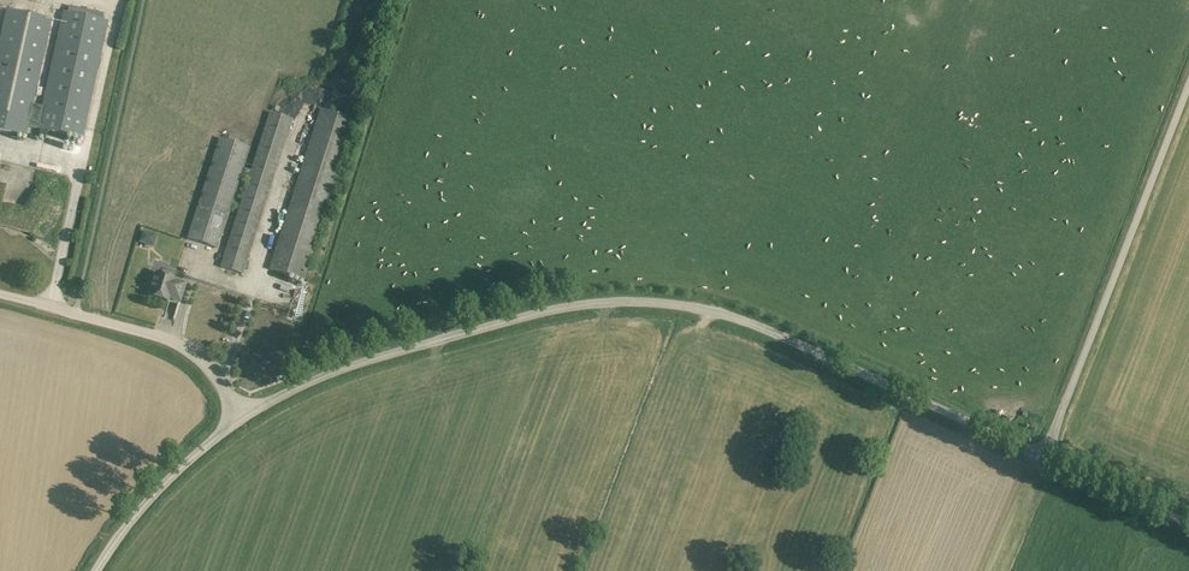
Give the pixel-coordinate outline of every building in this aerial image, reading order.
[(7,10),(0,40),(0,132),(26,138),(51,19),(7,10)] [(108,22),(63,12),(37,129),(83,139),(108,22)] [(321,111),(269,270),(303,281),(354,122),(321,111)] [(201,198),(187,239),(217,249),(233,198),(239,180),(242,181),(243,178),(249,179),(242,198),(220,268),(243,275),(267,198),(292,120),(270,113),(251,172),(243,169),(250,148),(220,138),(201,198)] [(157,234),(142,229),(139,241),(153,245),(157,234)] [(168,299),(180,302),(186,284),(174,281),(175,279),(156,273),(149,296),(167,302),(168,299)]
